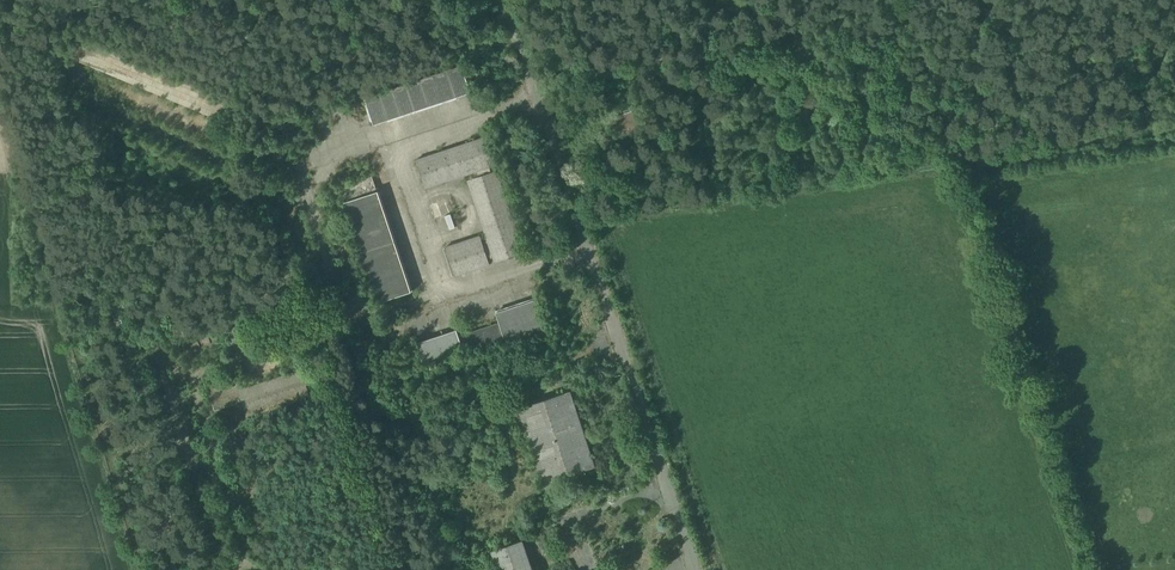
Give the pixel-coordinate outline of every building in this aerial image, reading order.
[(513,51),(503,54),(508,71),(518,68),(513,51)] [(463,67),(365,99),(374,126),(472,94),(463,67)] [(481,237),(444,249),(453,279),(491,266),(489,260),(492,258),(494,265),(527,254),(500,171),(490,175),(489,171),(500,167),(490,138),(417,162),(427,191),(472,176),(474,180),(467,182),(487,242),(483,243),(481,237)] [(380,194),(346,205),(378,306),(412,295),(380,194)] [(453,326),(413,339),(420,363),(460,350),(462,358),(548,331),(537,296),(494,310),(498,322),(457,336),(453,326)] [(569,388),(517,405),(542,479),(594,461),(569,388)] [(488,546),(496,569),(531,569),(521,536),(488,546)]
